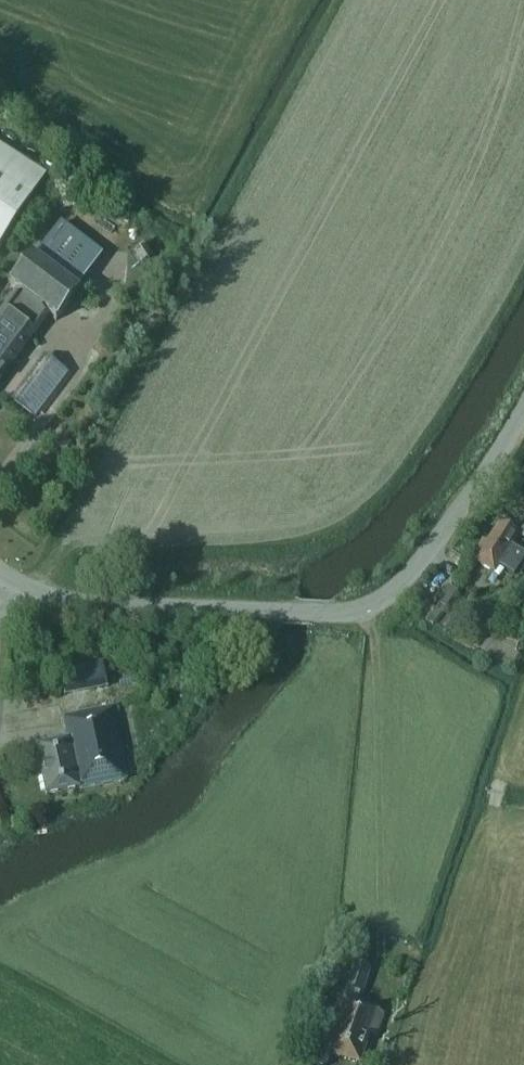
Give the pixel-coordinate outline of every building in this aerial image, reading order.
[(43,177),(0,149),(0,244),(43,177)] [(48,315),(55,321),(77,292),(75,290),(101,256),(59,225),(33,259),(31,257),(9,286),(17,292),(0,314),(0,379),(48,315)] [(13,401),(32,415),(64,372),(45,358),(13,401)] [(63,453),(71,443),(63,437),(56,448),(63,453)] [(523,553),(523,529),(523,528),(519,534),(499,522),(486,543),(482,541),(471,559),(493,573),(497,565),(503,569),(516,548),(523,553)] [(447,585),(435,602),(445,609),(457,592),(447,585)] [(59,671),(65,697),(107,689),(101,662),(59,671)] [(110,707),(62,716),(66,740),(35,746),(45,796),(125,780),(110,707)] [(377,1011),(378,1010),(356,1003),(359,993),(361,993),(370,969),(353,963),(344,988),(345,988),(343,996),(338,995),(315,1063),(320,1064),(325,1064),(329,1054),(359,1064),(369,1035),(375,1037),(383,1013),(377,1011)]
